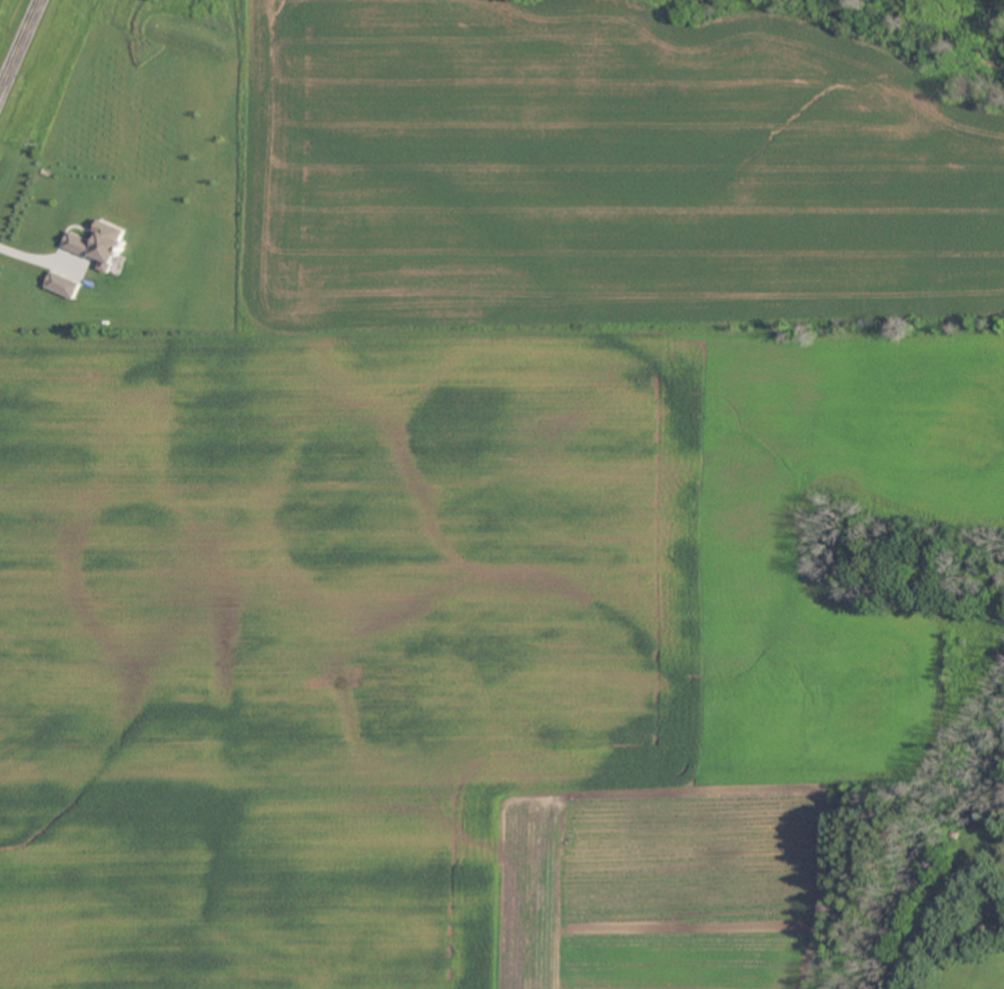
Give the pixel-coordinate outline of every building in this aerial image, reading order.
[(110,272),(126,229),(99,218),(91,238),(69,230),(62,247),(99,261),(97,266),(110,272)]
